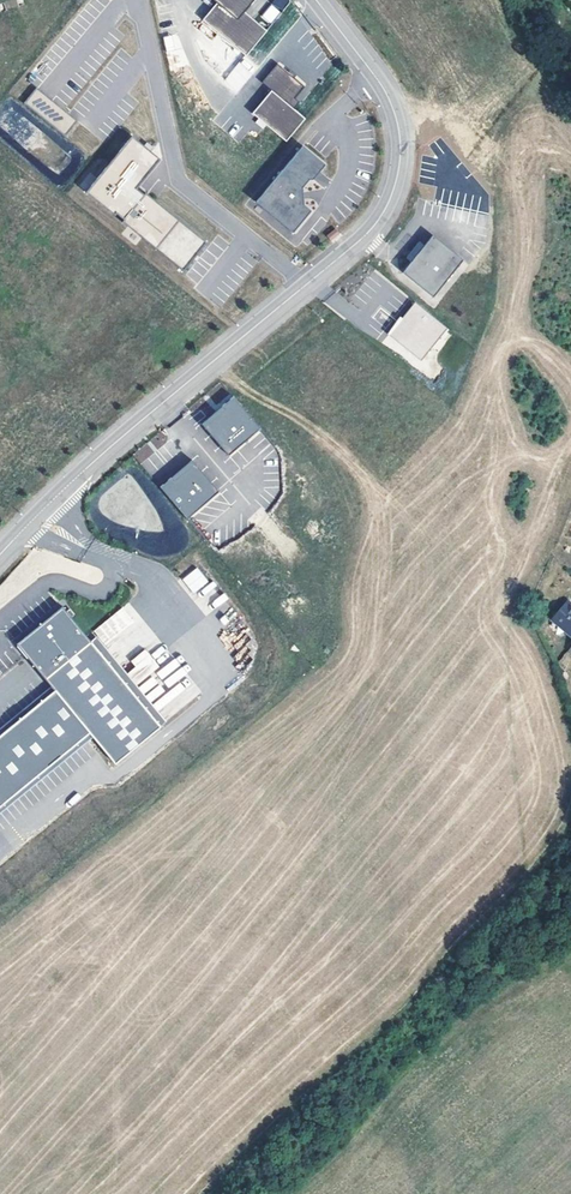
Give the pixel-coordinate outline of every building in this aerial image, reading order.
[(204,20),(246,55),(267,30),(245,11),(254,0),(214,0),(218,3),(204,20)] [(261,15),(270,24),(290,1),(289,0),(274,0),(261,15)] [(265,124),(286,141),(305,119),(293,109),(299,102),(295,98),(304,87),(294,78),(287,72),(276,63),(261,82),(271,90),(252,113),(258,118),(265,124)] [(287,72),(294,78),(296,75),(290,69),(287,72)] [(36,87),(24,103),(65,137),(78,121),(36,87)] [(265,124),(258,118),(255,122),(262,128),(265,124)] [(132,136),(86,192),(115,216),(117,214),(124,219),(122,222),(184,271),(207,243),(145,193),(144,195),(137,189),(161,160),(132,136)] [(302,145),(255,201),(292,232),(311,210),(300,201),(299,190),(308,179),(313,179),(325,164),(302,145)] [(335,228),(327,235),(331,241),(340,234),(335,228)] [(412,261),(403,272),(433,296),(463,259),(432,235),(423,247),(412,261)] [(407,257),(412,261),(423,247),(418,243),(407,257)] [(449,329),(415,302),(390,333),(423,361),(449,329)] [(262,429),(234,397),(223,407),(226,410),(205,427),(230,456),(262,429)] [(226,410),(223,407),(202,424),(205,427),(226,410)] [(175,482),(196,464),(193,461),(173,479),(175,482)] [(220,493),(196,464),(175,482),(173,479),(162,488),(189,520),(220,493)] [(197,567),(182,580),(194,594),(209,581),(197,567)] [(570,636),(570,603),(565,598),(549,617),(570,636)] [(0,735),(0,806),(89,733),(93,737),(115,763),(160,726),(91,642),(62,607),(16,644),(26,655),(51,686),(55,690),(0,735)] [(91,642),(160,726),(164,722),(95,638),(91,642)] [(55,690),(51,686),(0,728),(0,735),(55,690)] [(0,806),(0,813),(93,737),(89,733),(0,806)]
